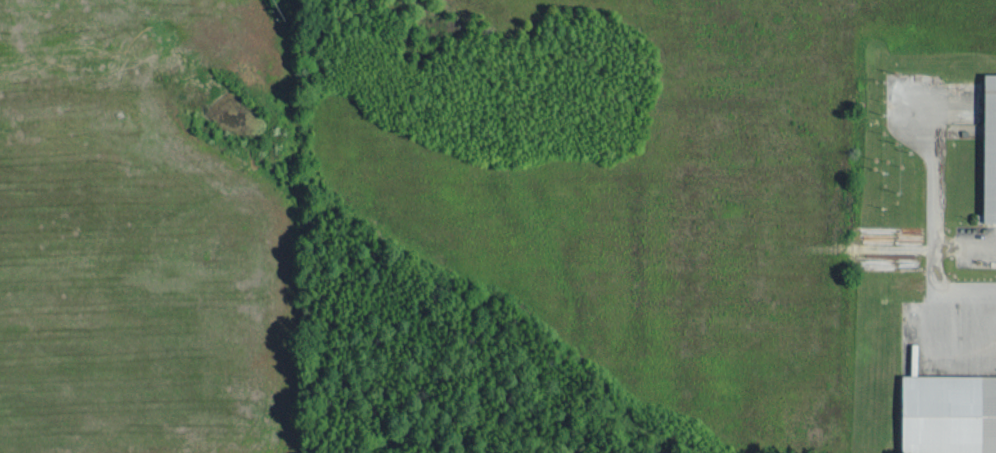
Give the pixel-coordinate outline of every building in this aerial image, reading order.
[(988,71),(987,219),(995,219),(995,71),(988,71)] [(906,373),(905,452),(995,452),(995,373),(906,373)]
